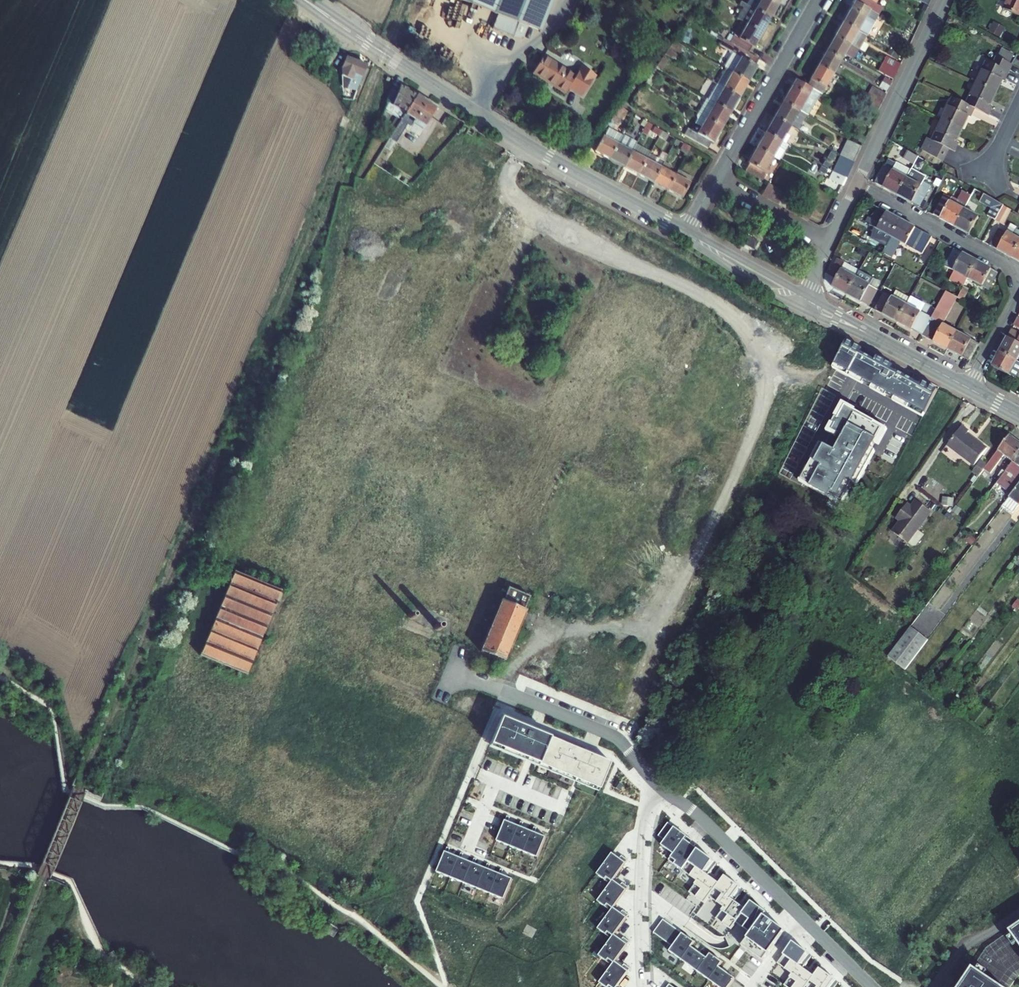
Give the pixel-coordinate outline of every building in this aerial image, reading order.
[(527,26),(540,31),(552,0),(463,0),(498,14),(519,22),(527,26)] [(747,5),(770,18),(778,4),(771,0),(750,0),(747,5)] [(855,1),(878,14),(883,7),(875,3),(877,0),(855,0),(855,1)] [(1004,9),(1018,16),(1018,0),(1008,0),(1004,9)] [(878,14),(855,1),(843,22),(866,35),(878,14)] [(770,18),(747,5),(741,2),(740,4),(744,7),(737,18),(747,24),(762,32),(770,18)] [(513,36),(514,35),(519,22),(498,14),(493,28),(513,36)] [(527,26),(519,22),(514,35),(519,38),(523,36),(527,26)] [(866,35),(843,22),(835,36),(858,49),(858,50),(866,35)] [(739,27),(730,42),(748,52),(752,46),(754,47),(762,32),(747,24),(744,30),(739,27)] [(858,49),(835,36),(827,50),(841,59),(844,53),(853,58),(858,49)] [(748,82),(757,66),(756,65),(759,59),(748,52),(730,42),(724,38),(720,45),(733,52),(724,68),(726,69),(748,82)] [(683,46),(674,41),(665,54),(675,59),(683,46)] [(323,58),(329,62),(337,50),(331,46),(323,58)] [(841,59),(827,50),(819,65),(833,73),(841,59)] [(346,56),(342,67),(343,88),(357,89),(367,65),(346,56)] [(566,93),(569,88),(576,76),(543,56),(533,73),(566,93)] [(887,56),(883,64),(897,72),(901,63),(887,56)] [(668,60),(663,57),(657,66),(662,69),(668,60)] [(987,62),(977,83),(996,92),(1002,80),(1004,81),(1012,64),(996,57),(992,64),(987,62)] [(879,71),(893,79),(897,72),(883,64),(879,71)] [(833,73),(819,65),(806,86),(820,93),(821,94),(833,73)] [(576,76),(569,88),(583,96),(596,75),(582,66),(576,76)] [(748,82),(726,69),(717,84),(739,97),(748,82)] [(651,74),(646,82),(651,86),(656,77),(651,74)] [(885,77),(882,82),(889,86),(892,82),(885,77)] [(806,86),(796,79),(783,102),(806,115),(807,115),(820,93),(806,86)] [(889,86),(882,82),(879,87),(886,91),(889,86)] [(990,105),(996,92),(977,83),(966,104),(974,108),(988,115),(992,106),(990,105)] [(390,128),(394,130),(417,94),(401,84),(398,92),(391,89),(387,102),(387,103),(385,110),(397,117),(390,128)] [(739,97),(717,84),(708,99),(731,112),(739,97)] [(873,86),(869,93),(882,101),(886,94),(873,86)] [(882,101),(869,93),(864,102),(878,110),(882,101)] [(419,136),(437,107),(417,94),(394,130),(384,146),(391,151),(406,128),(419,136)] [(731,112),(708,99),(707,98),(698,114),(706,118),(722,127),(731,112)] [(966,104),(953,98),(943,119),(962,129),(968,116),(970,117),(974,108),(966,104)] [(806,115),(783,102),(774,117),(790,126),(797,130),(806,115)] [(620,106),(611,120),(619,125),(628,111),(620,106)] [(694,124),(701,128),(706,118),(698,114),(696,116),(697,119),(694,124)] [(348,119),(343,117),(340,125),(345,128),(348,119)] [(790,126),(774,117),(766,132),(781,141),(785,143),(790,136),(786,134),(790,126)] [(684,135),(708,148),(711,142),(713,143),(722,127),(706,118),(701,128),(694,124),(691,130),(688,128),(684,135)] [(962,129),(943,119),(933,140),(928,138),(922,150),(942,162),(949,148),(954,151),(958,142),(956,141),(962,129)] [(647,135),(652,125),(647,122),(642,133),(647,135)] [(662,131),(655,127),(652,131),(659,135),(662,131)] [(475,131),(469,128),(466,133),(472,137),(475,131)] [(595,151),(610,159),(622,135),(609,128),(604,137),(603,136),(595,151)] [(662,131),(659,135),(666,139),(669,135),(662,131)] [(781,141),(766,132),(757,147),(773,156),(781,141)] [(622,135),(610,159),(624,166),(636,144),(637,143),(622,135)] [(860,146),(847,139),(840,154),(841,155),(853,162),(860,146)] [(773,156),(779,160),(788,145),(785,143),(781,141),(773,156)] [(690,147),(683,143),(681,147),(688,151),(690,147)] [(636,144),(624,166),(639,174),(649,154),(650,152),(636,144)] [(749,163),(745,170),(762,180),(766,173),(764,172),(773,156),(757,147),(748,163),(749,163)] [(903,158),(914,164),(918,157),(908,150),(903,158)] [(649,154),(639,174),(653,182),(664,162),(649,154)] [(854,162),(853,162),(841,155),(833,171),(846,178),(854,162)] [(664,162),(653,182),(667,189),(675,174),(668,171),(671,165),(664,162)] [(911,170),(897,162),(892,170),(885,166),(876,183),(898,195),(911,170)] [(675,174),(667,189),(682,197),(693,177),(678,169),(675,174)] [(911,170),(898,195),(920,207),(931,186),(924,182),(926,176),(912,169),(911,170)] [(846,178),(833,171),(829,179),(843,186),(846,178)] [(762,195),(768,198),(775,186),(769,183),(762,195)] [(768,198),(773,202),(780,190),(775,186),(768,198)] [(780,190),(773,202),(779,205),(786,193),(780,190)] [(944,194),(933,215),(955,226),(964,209),(971,196),(963,191),(958,200),(952,197),(952,198),(944,194)] [(786,193),(779,205),(785,208),(791,196),(786,193)] [(984,194),(980,202),(992,208),(988,216),(995,220),(1003,205),(984,194)] [(785,208),(790,211),(797,199),(791,196),(785,208)] [(797,199),(790,211),(796,214),(803,202),(797,199)] [(803,202),(796,214),(801,218),(808,206),(803,202)] [(801,218),(807,221),(814,209),(808,206),(801,218)] [(1010,211),(1004,207),(996,220),(1003,224),(1010,211)] [(874,235),(889,243),(901,220),(879,208),(870,225),(877,230),(874,235)] [(964,209),(955,226),(969,234),(979,217),(964,209)] [(932,237),(901,220),(889,243),(883,253),(892,257),(900,242),(923,254),(932,237)] [(1012,257),(1018,245),(1018,230),(1017,229),(1018,228),(1011,224),(1007,233),(999,229),(990,245),(1012,257)] [(950,280),(963,287),(977,261),(954,249),(945,266),(954,271),(950,280)] [(836,279),(832,287),(846,295),(859,271),(860,270),(838,259),(829,275),(836,279)] [(998,273),(977,261),(963,287),(958,297),(963,300),(972,285),(983,291),(985,288),(989,290),(998,273)] [(859,271),(846,295),(868,306),(878,289),(875,288),(877,284),(872,282),(874,278),(859,271)] [(910,298),(896,290),(896,292),(891,289),(888,295),(884,293),(875,310),(897,322),(910,298)] [(932,318),(923,336),(948,349),(957,332),(943,324),(958,297),(946,291),(932,318)] [(923,336),(932,318),(921,312),(925,305),(911,297),(910,298),(897,322),(923,336)] [(1018,356),(1018,333),(1011,329),(1000,351),(1017,361),(1018,356)] [(957,332),(948,349),(970,361),(979,343),(957,332)] [(938,388),(846,338),(831,372),(921,421),(938,388)] [(1000,351),(992,366),(1017,379),(1018,375),(1018,362),(1017,361),(1000,351)] [(847,507),(890,428),(841,401),(825,432),(840,439),(834,452),(817,443),(797,482),(847,507)] [(962,425),(947,445),(974,465),(987,448),(967,433),(969,431),(962,425)] [(1004,456),(1013,462),(1018,453),(1018,443),(1009,435),(998,451),(1004,456)] [(896,461),(905,443),(890,436),(882,454),(896,461)] [(994,456),(1000,461),(1004,456),(998,451),(994,456)] [(997,482),(1012,493),(1018,484),(1018,453),(1013,462),(1005,472),(1001,477),(997,482)] [(987,465),(979,475),(990,483),(995,476),(991,473),(993,470),(1000,461),(994,456),(987,465)] [(979,475),(987,465),(981,461),(973,471),(979,475)] [(1012,493),(1009,497),(1018,504),(1018,484),(1012,493)] [(1003,505),(1013,513),(1018,506),(1018,504),(1009,497),(1003,505)] [(900,522),(892,532),(907,543),(908,543),(912,546),(915,546),(924,535),(917,530),(931,512),(916,500),(911,507),(907,504),(898,516),(902,519),(900,522)] [(234,571),(200,655),(247,675),(281,590),(234,571)] [(502,600),(480,651),(504,661),(526,610),(524,609),(530,596),(508,587),(503,600),(502,600)] [(911,626),(888,656),(906,669),(929,639),(911,626)] [(955,699),(961,704),(968,695),(962,690),(955,699)] [(599,788),(610,761),(501,716),(490,743),(599,788)] [(619,781),(615,788),(619,790),(623,784),(619,781)] [(496,840),(510,846),(518,825),(507,821),(509,816),(507,815),(496,840)] [(510,846),(523,851),(532,831),(521,826),(523,822),(520,821),(518,825),(510,846)] [(741,944),(762,960),(784,930),(763,914),(765,911),(750,900),(744,908),(733,900),(742,888),(723,874),(717,882),(707,875),(715,862),(690,843),(692,840),(667,822),(658,835),(664,840),(660,844),(673,853),(668,860),(697,880),(688,891),(703,902),(708,895),(723,906),(715,917),(730,928),(735,921),(750,932),(741,944)] [(523,851),(536,857),(545,836),(534,832),(536,827),(534,826),(532,831),(523,851)] [(436,871),(450,877),(459,856),(447,852),(449,847),(447,846),(436,871)] [(450,877),(463,882),(472,862),(461,857),(463,853),(461,852),(459,856),(450,877)] [(596,874),(609,883),(612,880),(627,860),(621,855),(619,858),(611,853),(596,874)] [(463,882),(476,888),(485,867),(474,863),(476,858),(474,857),(472,862),(463,882)] [(476,888),(490,893),(498,873),(487,868),(489,864),(487,863),(485,867),(476,888)] [(490,893),(503,899),(512,878),(501,874),(502,869),(500,868),(498,873),(490,893)] [(597,900),(610,910),(613,907),(627,887),(621,882),(619,885),(612,880),(609,883),(597,900)] [(597,927),(611,937),(614,934),(628,913),(622,909),(620,912),(613,907),(610,910),(597,927)] [(662,919),(653,932),(672,946),(681,933),(662,919)] [(1010,930),(1018,942),(1018,924),(1010,930)] [(972,967),(1002,986),(1011,986),(1016,976),(1018,975),(1018,942),(1010,930),(987,947),(972,967)] [(672,946),(668,950),(718,986),(727,986),(734,978),(718,966),(721,962),(709,953),(705,957),(690,946),(694,941),(681,933),(672,946)] [(598,954),(612,964),(614,960),(629,940),(623,936),(621,939),(614,934),(611,937),(598,954)] [(790,974),(782,985),(784,986),(833,986),(837,982),(818,968),(812,975),(801,968),(810,955),(791,941),(775,964),(790,974)] [(607,986),(615,986),(630,967),(623,963),(621,966),(614,960),(612,964),(599,981),(607,986)] [(972,967),(959,986),(1002,986),(972,967)]
